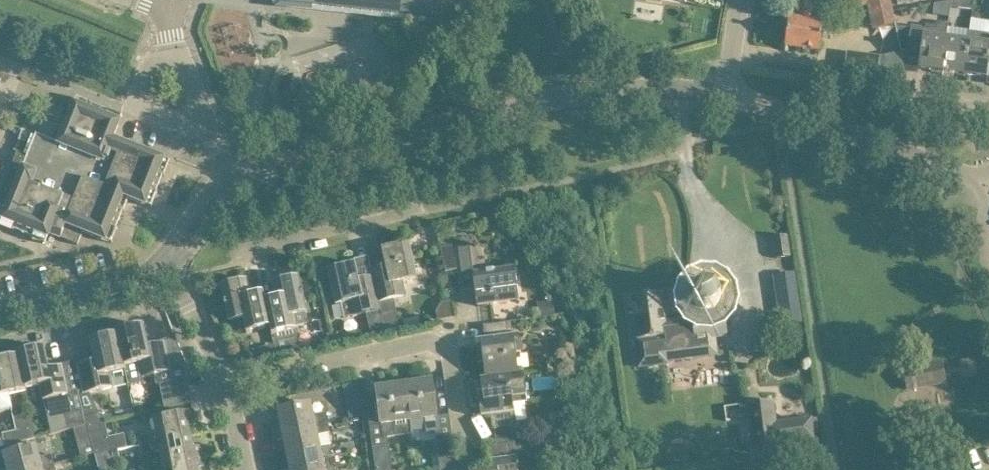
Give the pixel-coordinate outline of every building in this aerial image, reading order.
[(439,0),(275,0),(274,5),(347,13),(436,22),(438,5),(439,0)] [(468,8),(480,9),(481,0),(469,0),(468,8)] [(843,9),(877,2),(882,20),(894,18),(890,0),(840,0),(843,9)] [(974,0),(962,0),(958,1),(957,9),(973,11),(974,0)] [(823,22),(811,21),(814,3),(798,1),(796,19),(789,18),(785,47),(819,51),(823,22)] [(941,71),(946,38),(948,23),(941,22),(937,27),(925,25),(925,29),(911,27),(907,53),(920,55),(918,68),(941,71)] [(978,32),(977,43),(969,41),(964,74),(987,77),(988,64),(988,34),(978,32)] [(941,71),(964,74),(969,41),(946,38),(941,71)] [(880,60),(877,80),(901,84),(903,71),(902,55),(880,60)] [(146,206),(165,160),(160,158),(113,139),(118,126),(120,121),(75,103),(73,108),(58,143),(36,134),(27,157),(15,152),(0,189),(0,214),(4,215),(4,216),(2,221),(48,239),(49,234),(61,239),(62,236),(68,238),(67,241),(78,245),(83,232),(102,239),(107,242),(125,197),(130,199),(146,206)] [(774,238),(777,259),(790,257),(787,236),(774,238)] [(403,282),(418,279),(409,243),(381,249),(384,259),(385,266),(373,268),(371,269),(372,277),(374,283),(378,303),(406,297),(403,282)] [(453,246),(441,249),(446,272),(458,270),(453,246)] [(456,250),(461,291),(475,289),(477,306),(519,301),(514,268),(476,273),(473,247),(456,250)] [(378,303),(374,283),(372,277),(359,280),(355,263),(327,269),(329,279),(335,305),(350,302),(353,317),(380,311),(378,303)] [(777,277),(776,277),(782,312),(780,313),(781,325),(784,324),(801,322),(793,274),(777,277)] [(307,313),(299,276),(273,282),(277,297),(265,300),(265,301),(267,309),(266,309),(271,327),(270,328),(272,336),(296,330),(295,326),(306,323),(304,313),(307,313)] [(271,327),(266,309),(267,309),(265,301),(265,300),(263,292),(262,292),(250,295),(247,280),(221,285),(229,322),(243,319),(246,333),(270,328),(271,327)] [(632,296),(638,339),(635,339),(639,367),(667,364),(667,361),(717,355),(715,338),(728,337),(725,314),(717,315),(717,314),(719,312),(720,311),(722,308),(723,305),(724,302),(724,301),(724,299),(724,298),(724,296),(724,295),(723,292),(721,289),(719,286),(718,285),(717,284),(714,283),(711,282),(710,281),(707,281),(703,281),(702,282),(699,283),(696,284),(695,285),(693,288),(692,289),(691,290),(690,292),(689,295),(689,296),(689,298),(689,299),(689,301),(689,302),(689,304),(690,307),(692,309),(693,311),(695,313),(696,314),(699,315),(702,316),(692,318),(665,322),(661,292),(632,296)] [(484,364),(485,377),(485,378),(519,373),(516,355),(521,354),(518,334),(508,336),(507,323),(499,324),(501,337),(476,340),(479,364),(484,364)] [(117,334),(128,385),(142,381),(142,378),(154,376),(156,385),(159,384),(165,409),(192,403),(185,369),(187,368),(177,340),(148,346),(144,325),(116,331),(117,334)] [(72,366),(82,409),(88,408),(91,403),(88,393),(128,385),(117,334),(90,340),(95,361),(72,366)] [(289,341),(274,344),(277,356),(292,352),(289,341)] [(274,344),(258,348),(261,360),(277,356),(274,344)] [(85,425),(82,412),(81,409),(82,409),(72,366),(71,362),(66,364),(49,368),(44,347),(16,353),(17,356),(18,356),(25,389),(25,388),(39,385),(42,400),(58,397),(66,429),(85,425)] [(25,388),(25,389),(18,356),(17,356),(0,360),(0,413),(13,410),(9,395),(26,392),(25,388)] [(904,370),(908,390),(933,385),(929,365),(904,370)] [(485,378),(485,377),(481,378),(483,397),(479,398),(481,417),(491,416),(492,429),(494,429),(496,443),(508,441),(506,427),(516,426),(512,399),(527,397),(524,372),(519,373),(485,378)] [(394,423),(409,421),(404,385),(401,385),(401,381),(390,383),(390,387),(376,389),(383,439),(396,437),(394,423)] [(404,385),(409,421),(425,419),(427,433),(435,432),(439,431),(432,381),(404,385)] [(342,386),(348,419),(362,416),(356,384),(342,386)] [(747,405),(753,453),(779,449),(779,445),(814,440),(811,418),(776,423),(773,401),(747,405)] [(274,427),(276,434),(328,423),(326,413),(313,416),(311,403),(277,410),(281,426),(274,427)] [(85,425),(86,425),(105,421),(104,419),(98,421),(97,418),(95,415),(91,412),(85,411),(82,412),(85,425)] [(157,433),(138,437),(140,446),(190,436),(188,423),(196,421),(194,411),(154,420),(157,433)] [(0,437),(0,448),(36,439),(30,414),(13,418),(17,433),(0,437)] [(105,421),(86,425),(94,456),(110,453),(113,452),(105,421)] [(283,439),(287,455),(320,448),(318,436),(330,433),(328,423),(276,434),(277,441),(283,439)] [(160,452),(163,464),(203,456),(201,447),(193,449),(190,436),(140,446),(142,455),(160,452)] [(436,439),(440,469),(457,469),(454,449),(452,437),(440,439),(436,439)] [(54,464),(52,455),(39,458),(36,446),(3,454),(7,469),(34,469),(54,464)] [(376,469),(392,469),(389,446),(373,448),(376,469)] [(337,467),(335,457),(323,460),(320,448),(287,455),(290,469),(289,469),(323,469),(337,467)] [(110,453),(94,456),(98,469),(114,469),(110,453)] [(163,464),(164,469),(198,469),(197,467),(205,466),(203,456),(163,464)] [(516,457),(487,461),(489,469),(518,469),(516,457)]
